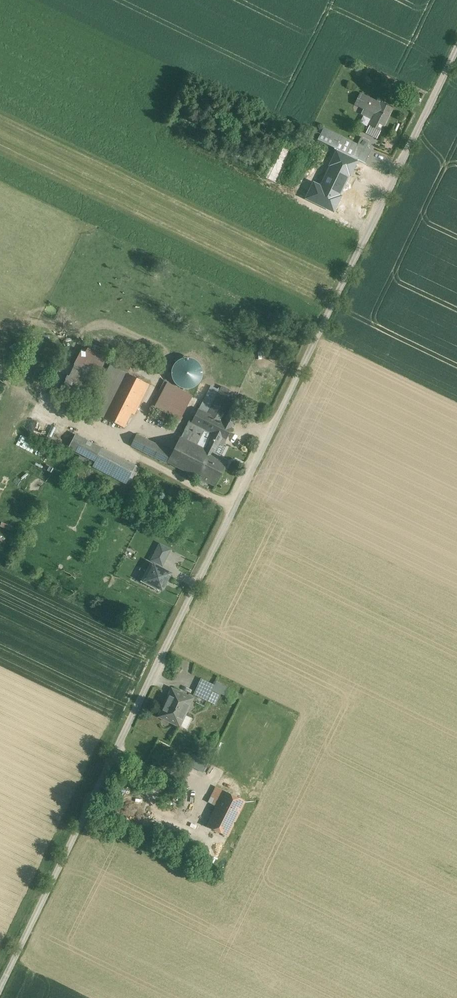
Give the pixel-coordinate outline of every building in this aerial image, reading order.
[(376,101),(360,93),(355,104),(364,109),(361,114),(372,119),(369,125),(370,125),(366,133),(377,138),(381,131),(392,108),(380,102),(380,103),(379,103),(381,100),(378,98),(376,101)] [(197,126),(185,123),(181,138),(193,141),(197,126)] [(317,140),(334,148),(340,137),(323,128),(317,140)] [(357,145),(340,137),(334,148),(352,157),(357,145)] [(370,141),(361,137),(358,144),(366,148),(370,141)] [(366,148),(358,144),(357,145),(352,157),(365,163),(371,150),(366,148)] [(352,157),(334,148),(330,157),(348,166),(352,157)] [(348,166),(344,174),(338,171),(330,184),(344,192),(338,201),(346,205),(366,169),(371,171),(373,167),(365,163),(352,157),(348,166)] [(346,205),(338,201),(324,194),(320,201),(354,219),(358,212),(346,205)] [(82,350),(75,364),(97,376),(104,361),(82,350)] [(115,355),(110,365),(127,373),(132,364),(115,355)] [(63,387),(86,398),(97,376),(75,364),(69,377),(63,387)] [(104,418),(127,373),(110,365),(87,410),(104,418)] [(127,373),(104,418),(124,428),(134,408),(137,410),(149,385),(127,373)] [(194,397),(169,384),(156,408),(159,410),(170,416),(181,421),(194,397)] [(210,385),(198,409),(207,413),(219,390),(210,385)] [(237,394),(222,386),(219,390),(207,413),(223,422),(229,410),(237,394)] [(258,420),(262,411),(257,408),(253,417),(258,420)] [(223,422),(207,413),(198,409),(191,422),(216,434),(208,452),(209,453),(213,454),(218,444),(223,446),(233,426),(223,422)] [(170,416),(159,410),(156,416),(167,422),(170,416)] [(238,415),(229,410),(223,422),(233,426),(238,415)] [(191,422),(189,420),(180,438),(208,452),(216,434),(191,422)] [(134,465),(75,434),(68,447),(96,462),(93,466),(125,483),(134,465)] [(172,453),(136,435),(131,445),(167,463),(168,461),(172,453)] [(180,438),(180,437),(172,453),(168,461),(197,476),(209,453),(208,452),(180,438)] [(226,448),(223,446),(218,444),(213,454),(220,458),(226,448)] [(213,454),(209,453),(197,476),(215,485),(227,462),(220,458),(213,454)] [(162,565),(170,550),(160,544),(152,560),(162,565)] [(154,564),(150,562),(140,581),(158,591),(159,588),(145,581),(154,564)] [(160,586),(163,588),(168,579),(165,577),(168,572),(154,564),(145,581),(159,588),(160,586)] [(201,678),(193,694),(207,701),(214,684),(201,678)] [(216,681),(214,684),(207,701),(215,705),(222,691),(226,693),(229,687),(216,681)] [(192,698),(172,689),(159,716),(179,725),(185,714),(192,698)] [(185,714),(179,725),(187,729),(192,717),(185,714)] [(119,799),(128,803),(134,791),(125,787),(119,799)] [(245,801),(224,791),(223,791),(216,788),(209,802),(216,805),(206,826),(228,836),(245,801)]
